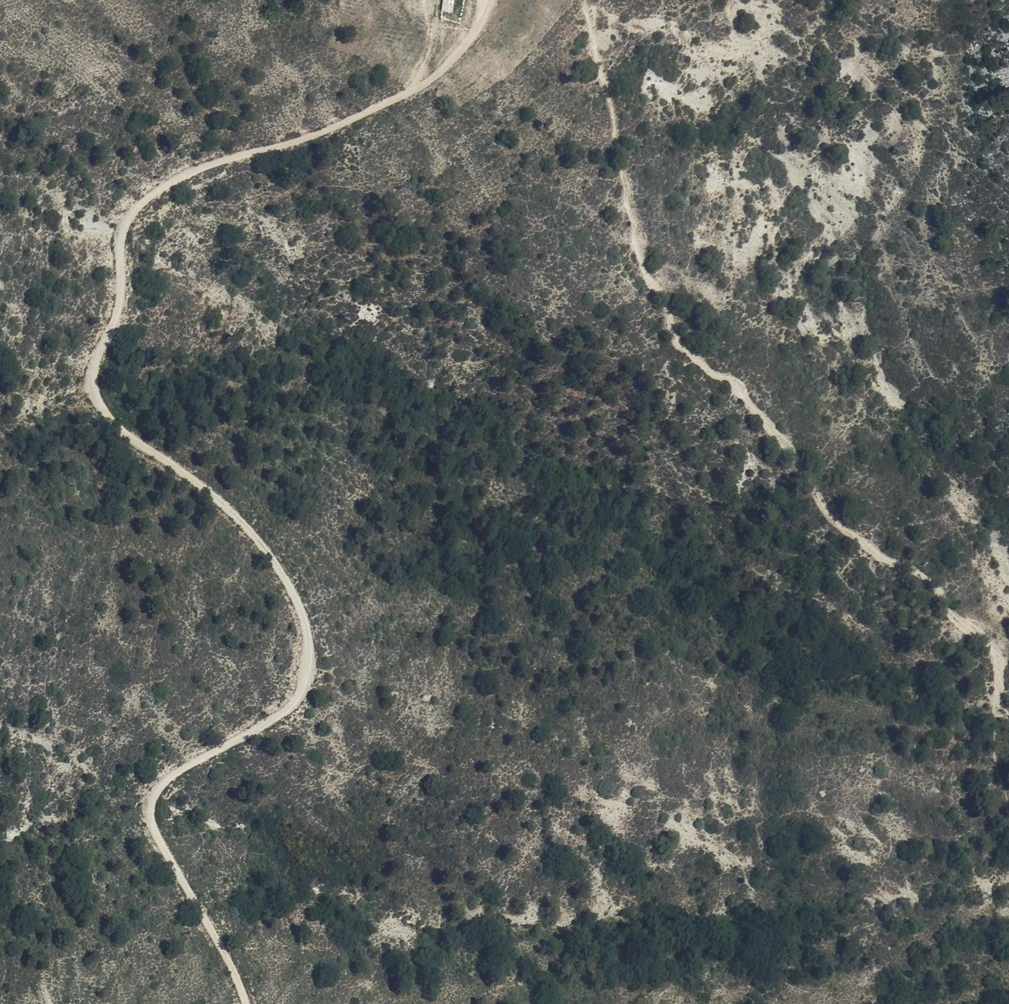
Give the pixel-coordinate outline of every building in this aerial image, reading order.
[(453,13),(454,0),(443,0),(442,11),(453,13)]
